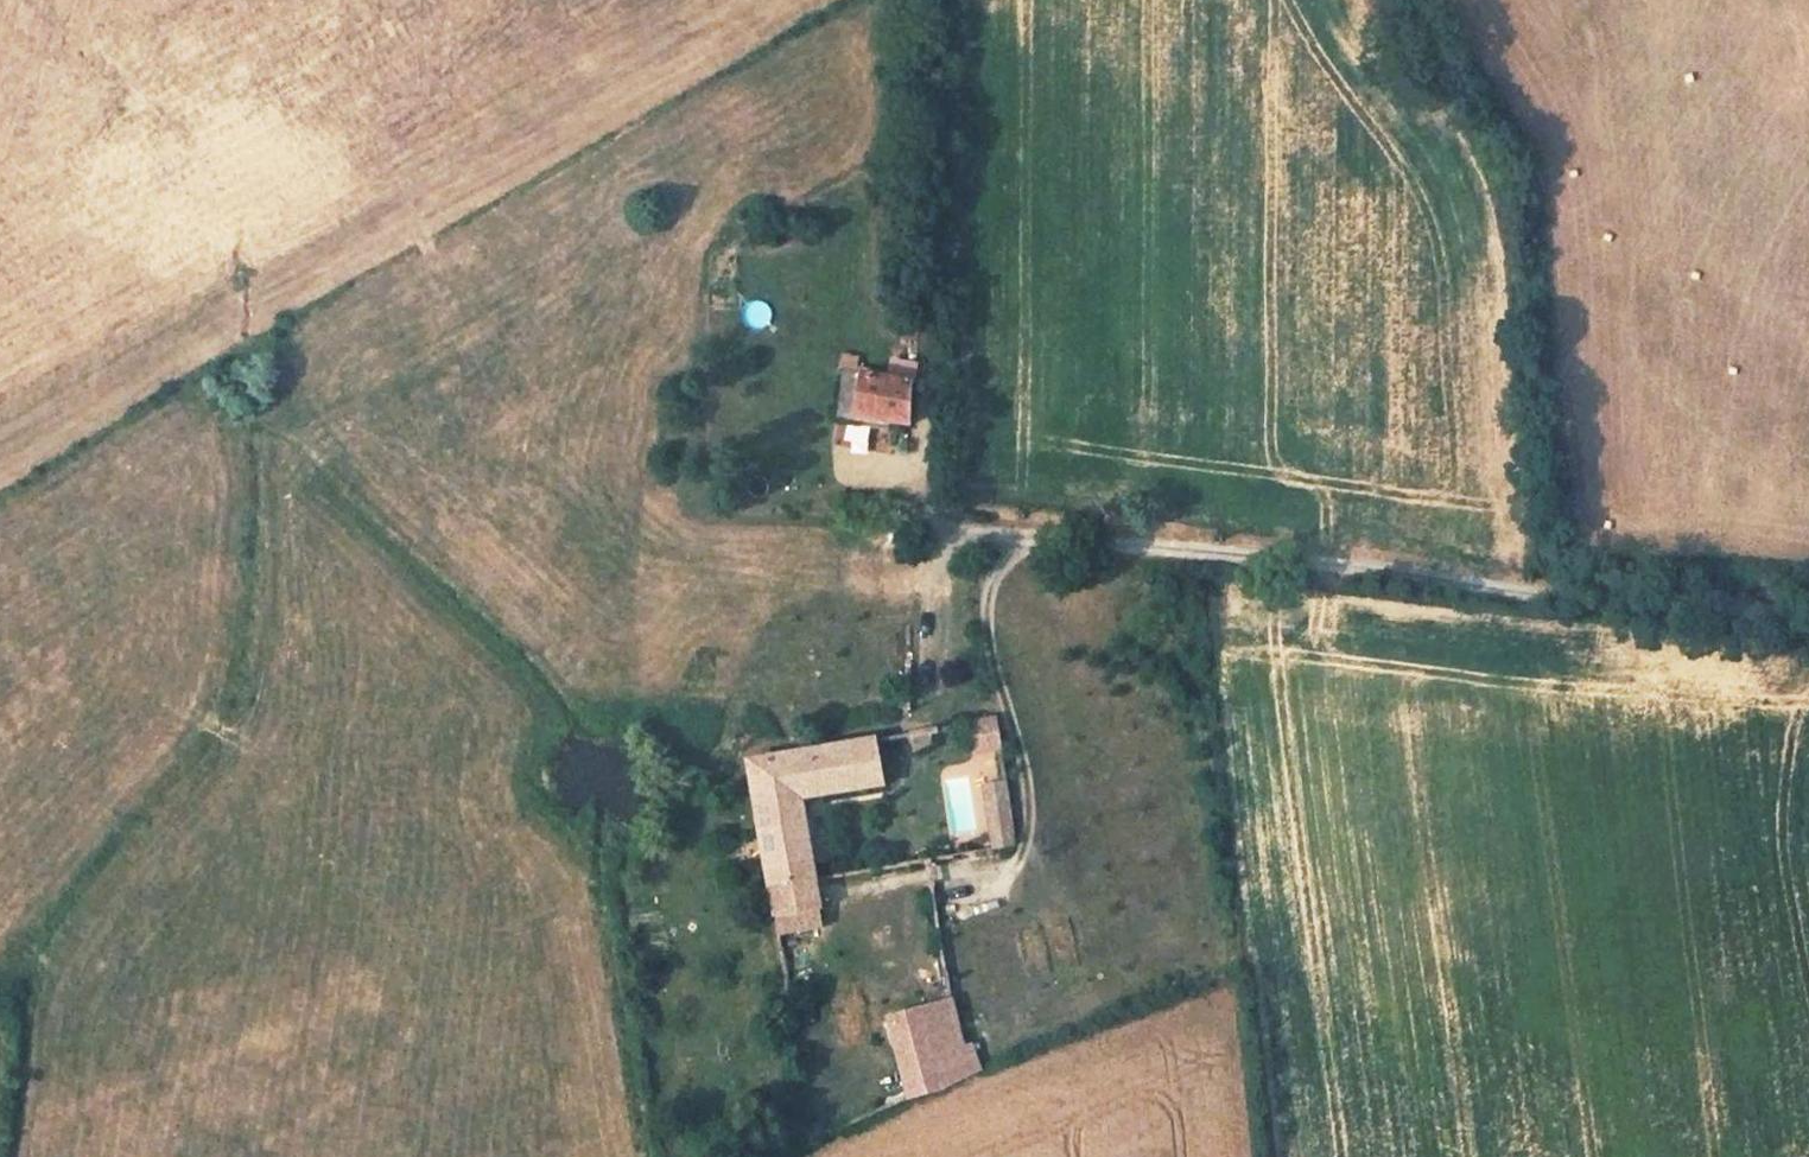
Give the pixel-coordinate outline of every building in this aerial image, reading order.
[(767,325),(771,305),(752,302),(749,322),(767,325)] [(903,460),(906,424),(851,415),(845,451),(903,460)] [(974,752),(1006,746),(1000,715),(968,721),(974,752)] [(996,780),(992,756),(964,761),(968,785),(996,780)] [(879,824),(869,778),(741,801),(768,920),(812,914),(799,842),(879,824)] [(822,963),(812,914),(768,920),(779,970),(822,963)] [(961,1066),(951,1017),(893,1033),(913,1129),(983,1093),(978,1063),(961,1066)]
